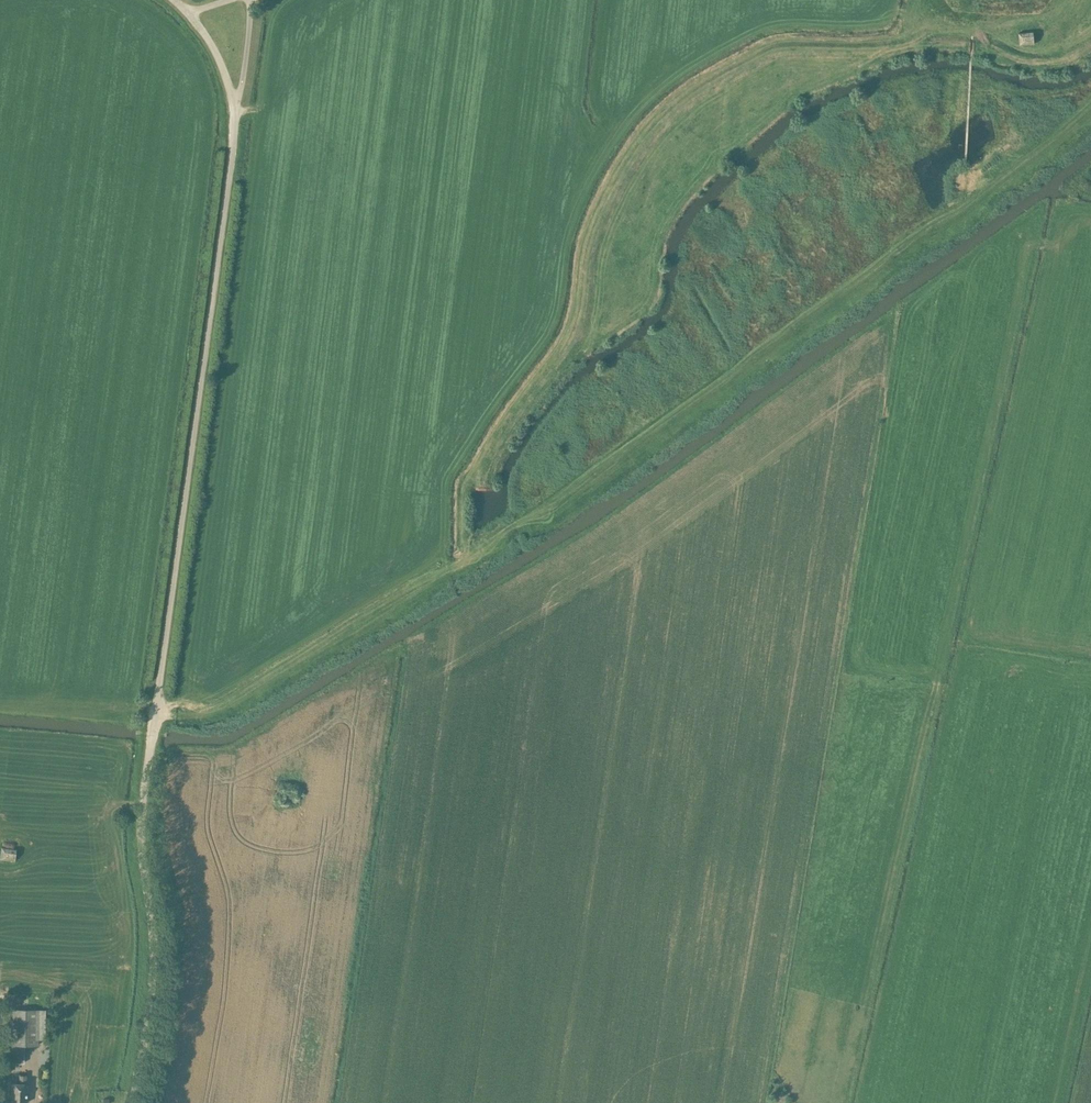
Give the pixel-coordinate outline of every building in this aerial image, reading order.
[(1017,33),(1018,45),(1037,43),(1036,31),(1017,33)] [(289,777),(288,789),(307,790),(308,778),(289,777)] [(17,861),(17,850),(0,849),(0,861),(17,861)] [(25,1009),(13,1009),(12,1027),(15,1027),(15,1035),(12,1035),(12,1062),(24,1062),(24,1044),(38,1045),(38,1009),(25,1008),(25,1009)] [(27,1102),(27,1082),(26,1082),(26,1075),(19,1074),(19,1083),(11,1083),(11,1102),(27,1102)]
